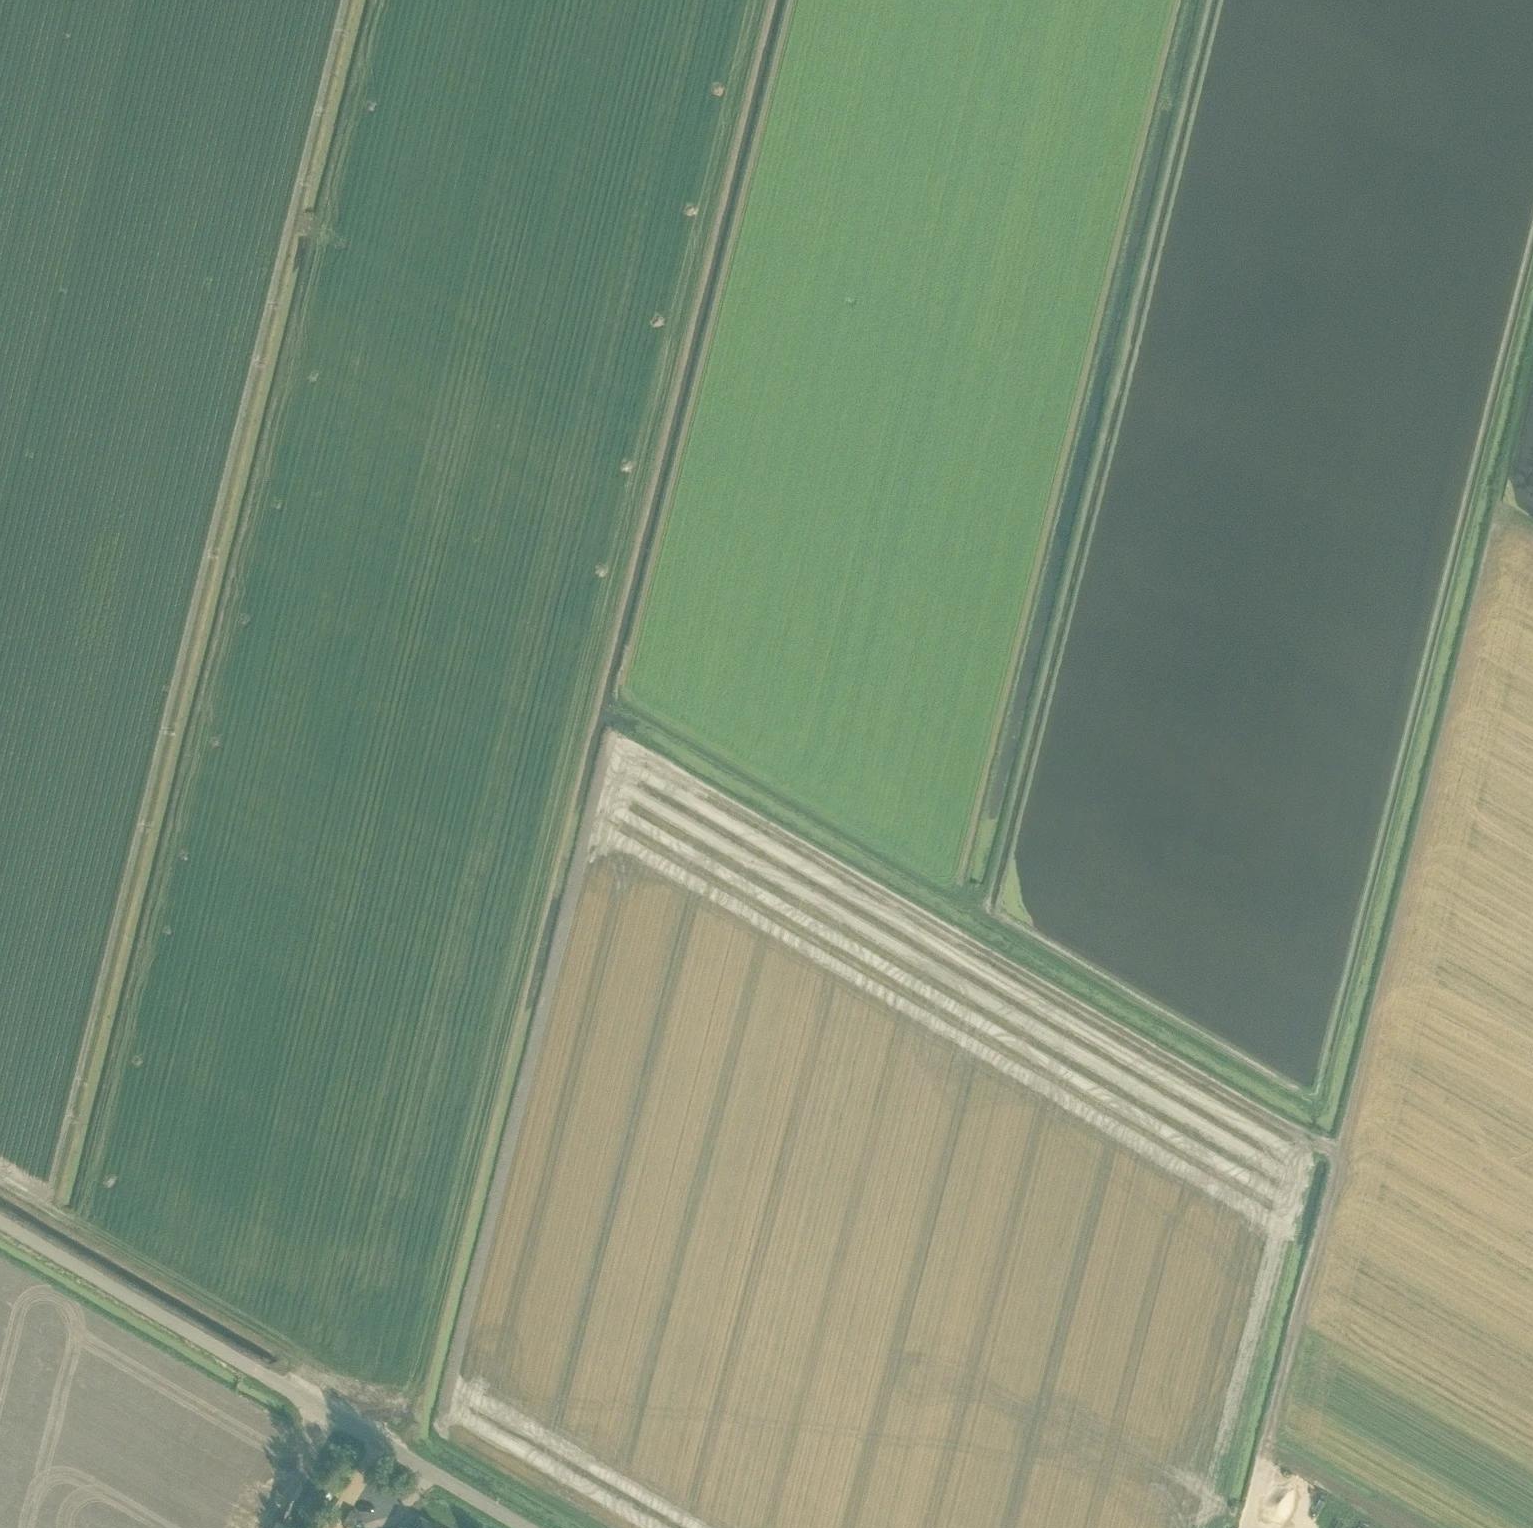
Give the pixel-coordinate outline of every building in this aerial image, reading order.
[(345,1522),(354,1527),(356,1527),(359,1524),(358,1515),(352,1511),(345,1522)]
